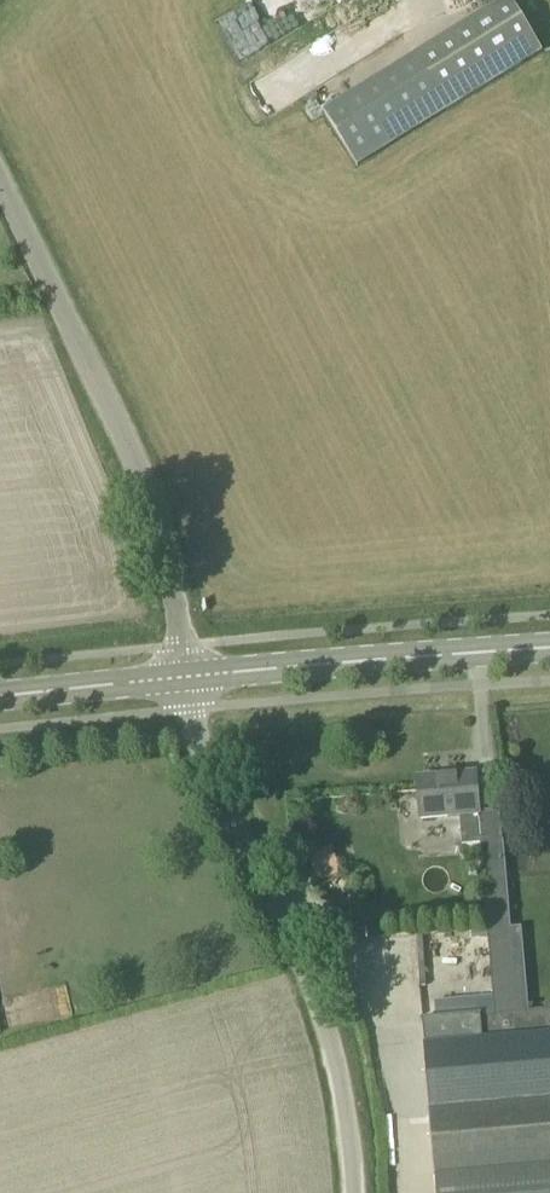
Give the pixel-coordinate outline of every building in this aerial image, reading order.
[(357,164),(541,51),(510,0),(505,0),(324,112),(357,164)] [(482,844),(503,842),(500,811),(480,813),(476,775),(418,780),(422,818),(459,814),(462,846),(482,844)] [(496,1014),(518,1013),(503,842),(482,844),(496,1014)] [(315,884),(329,880),(321,851),(307,856),(315,884)] [(518,1013),(496,1014),(424,1023),(436,1177),(437,1192),(549,1192),(549,1010),(518,1013)]
